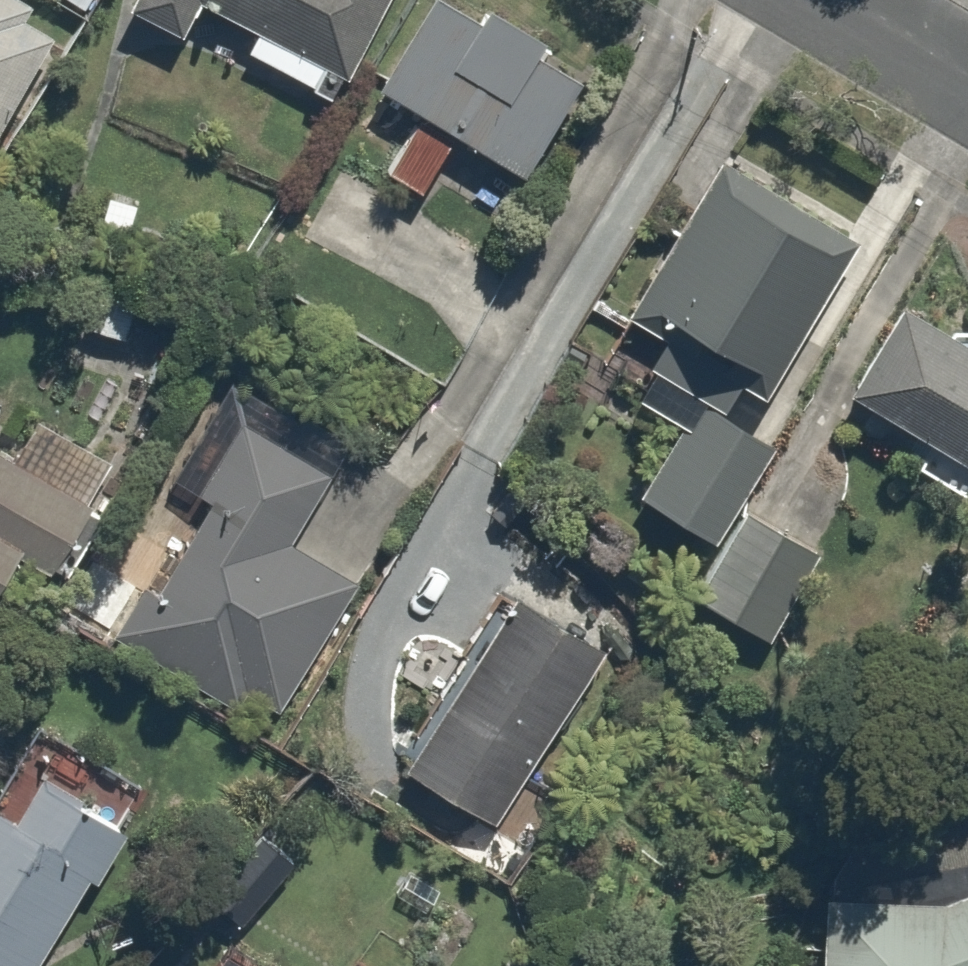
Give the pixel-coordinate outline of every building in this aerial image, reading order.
[(47,23),(17,5),(20,0),(0,0),(0,100),(47,23)] [(180,21),(191,0),(138,0),(180,21)] [(250,15),(236,42),(312,81),(326,54),(339,61),(370,0),(220,0),(250,15)] [(497,0),(472,0),(469,6),(459,0),(408,0),(365,70),(513,161),(572,65),(527,37),(535,23),(497,0)] [(452,135),(409,110),(378,162),(421,187),(452,135)] [(718,396),(746,351),(760,359),(841,231),(719,153),(637,282),(664,299),(635,344),(718,396)] [(85,278),(74,317),(121,331),(133,292),(85,278)] [(891,283),(836,377),(927,429),(911,458),(967,491),(967,327),(891,283)] [(688,391),(630,478),(704,528),(763,440),(688,391)] [(284,441),(221,407),(182,476),(204,488),(114,649),(264,732),(407,475),(299,414),(284,441)] [(849,494),(776,448),(691,583),(765,630),(849,494)] [(0,450),(0,605),(68,491),(0,450)] [(499,561),(391,753),(487,807),(595,615),(499,561)] [(94,883),(99,885),(127,839),(40,787),(18,824),(0,813),(0,965),(44,965),(94,883)] [(257,815),(202,886),(243,918),(298,847),(257,815)] [(949,872),(953,883),(816,878),(814,965),(967,965),(967,865),(949,872)] [(224,948),(213,965),(256,965),(224,948)]
